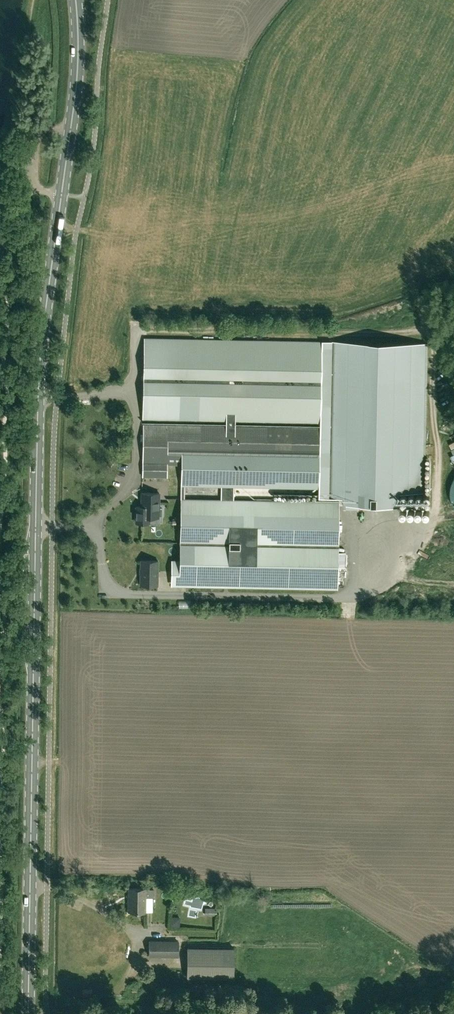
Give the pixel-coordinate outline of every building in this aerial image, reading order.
[(197,339),(144,338),(143,424),(161,425),(161,418),(226,419),(236,420),(320,421),(320,428),(318,488),(318,498),(342,498),(342,504),(400,505),(400,491),(425,491),(428,344),(197,339)] [(142,476),(155,476),(155,463),(182,464),(181,498),(185,498),(185,485),(221,486),(221,484),(234,485),(234,486),(318,488),(320,428),(236,426),(236,420),(226,419),(226,426),(161,425),(143,424),(142,476)] [(234,499),(234,489),(234,486),(234,485),(221,484),(221,486),(221,488),(221,499),(185,498),(181,498),(180,559),(171,559),(171,585),(180,585),(337,589),(339,501),(234,499)] [(159,509),(159,493),(142,493),(141,507),(136,507),(136,523),(149,523),(149,517),(159,517),(162,517),(162,509),(159,509)] [(158,561),(141,560),(140,585),(158,585),(158,561)] [(128,888),(128,911),(145,911),(145,897),(153,897),(153,889),(145,889),(145,888),(128,888)] [(198,908),(199,915),(207,915),(206,907),(198,908)] [(149,941),(149,955),(177,955),(177,941),(149,941)] [(233,977),(233,948),(187,947),(187,977),(233,977)] [(92,988),(83,988),(83,996),(92,996),(92,988)]
